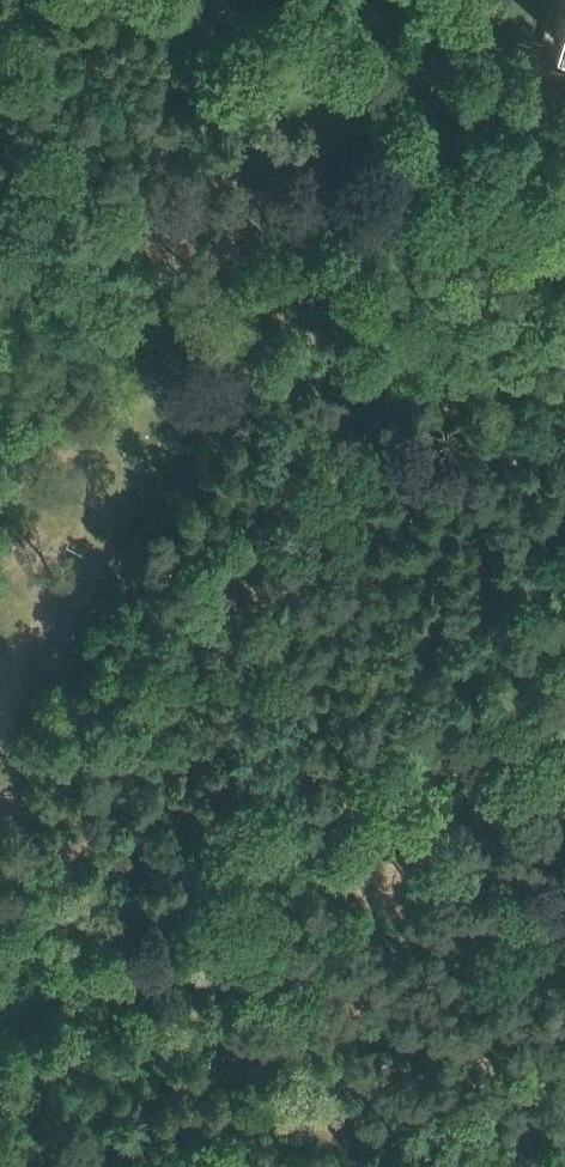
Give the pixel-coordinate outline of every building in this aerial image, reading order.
[(542,37),(550,42),(555,35),(564,38),(564,0),(553,0),(542,37)]
